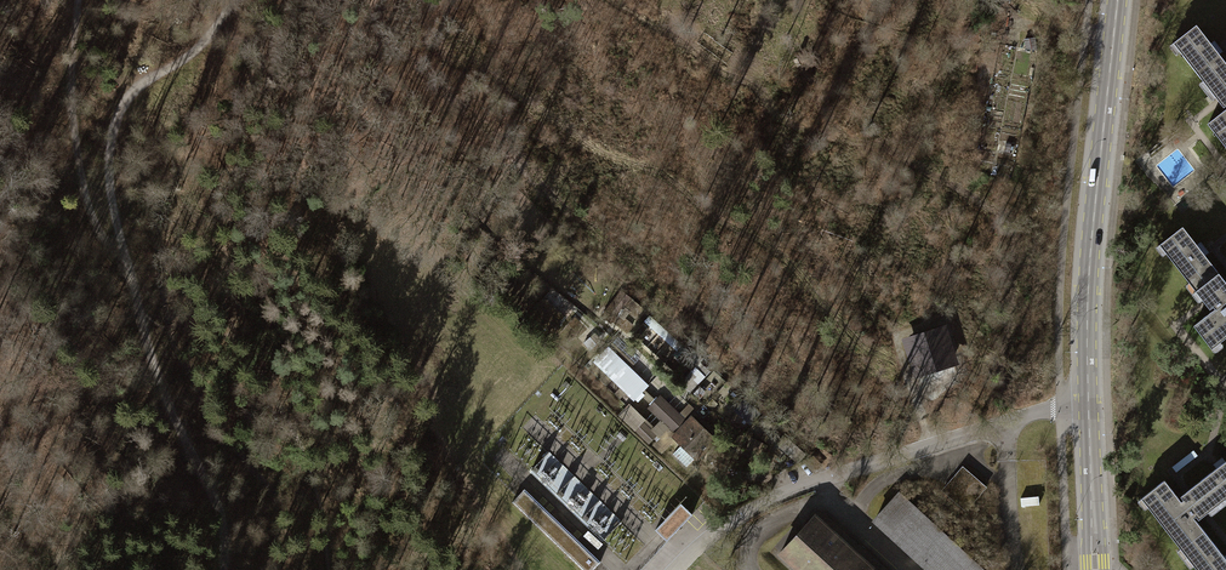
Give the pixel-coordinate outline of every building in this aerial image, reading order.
[(1196,23),(1174,40),(1225,106),(1225,61),(1196,23)] [(1035,40),(1025,42),(1026,52),(1037,51),(1035,40)] [(1225,145),(1225,106),(1203,124),(1221,149),(1225,145)] [(349,222),(340,226),(345,236),(353,233),(349,222)] [(1199,289),(1218,274),(1200,251),(1204,248),(1201,244),(1197,247),(1182,227),(1163,242),(1168,250),(1165,252),(1189,283),(1193,281),(1199,289)] [(1218,274),(1199,289),(1196,291),(1210,309),(1213,307),(1214,308),(1193,325),(1208,344),(1216,338),(1219,342),(1225,336),(1225,284),(1218,274)] [(624,298),(606,316),(613,322),(630,304),(624,298)] [(538,302),(531,309),(551,328),(558,321),(538,302)] [(913,377),(958,363),(946,324),(901,338),(913,377)] [(680,366),(646,333),(640,337),(675,373),(680,366)] [(691,350),(682,343),(678,348),(685,356),(691,350)] [(647,386),(608,347),(595,360),(633,399),(647,386)] [(702,358),(693,350),(687,357),(695,365),(702,358)] [(701,363),(682,382),(691,390),(708,372),(701,363)] [(698,389),(694,394),(702,402),(707,398),(698,389)] [(667,427),(674,434),(685,423),(658,397),(649,406),(669,426),(667,427)] [(758,412),(744,401),(737,410),(751,422),(758,412)] [(691,417),(685,423),(674,434),(671,437),(680,445),(672,453),(685,465),(693,457),(695,459),(714,439),(691,417)] [(655,435),(643,424),(636,429),(647,442),(655,435)] [(801,452),(790,442),(783,449),(794,459),(801,452)] [(545,452),(533,472),(561,489),(573,469),(545,452)] [(1213,501),(1221,494),(1224,498),(1225,497),(1225,460),(1224,462),(1221,458),(1217,461),(1220,464),(1198,482),(1213,501)] [(963,467),(942,490),(966,510),(986,487),(963,467)] [(1190,553),(1209,538),(1193,517),(1195,515),(1198,518),(1205,512),(1215,504),(1213,501),(1198,482),(1187,490),(1180,496),(1183,499),(1181,501),(1164,480),(1145,495),(1151,503),(1147,506),(1180,548),(1184,545),(1190,553)] [(739,489),(723,486),(722,495),(736,499),(739,489)] [(524,489),(517,496),(512,502),(583,569),(592,569),(593,569),(600,562),(524,489)] [(875,520),(930,569),(980,569),(898,495),(875,520)] [(681,503),(655,529),(667,541),(693,515),(681,503)] [(814,516),(874,569),(886,569),(820,510),(814,516)] [(814,516),(780,553),(799,569),(874,569),(814,516)] [(1190,553),(1196,561),(1193,564),(1197,569),(1225,569),(1225,559),(1209,538),(1190,553)]
